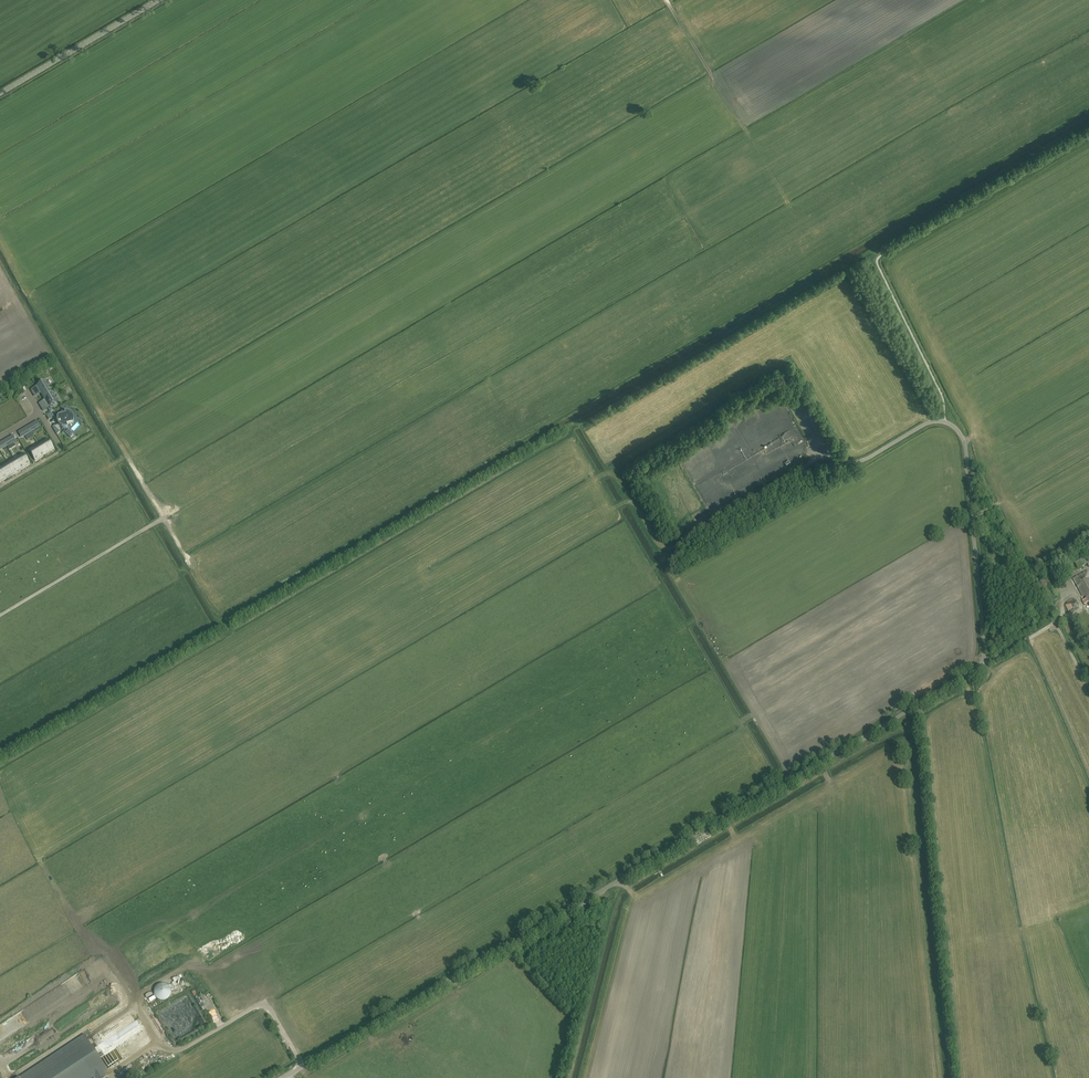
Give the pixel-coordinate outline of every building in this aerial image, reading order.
[(39,390),(43,397),(52,391),(46,381),(30,390),(33,394),(39,390)] [(41,407),(43,411),(59,402),(52,391),(43,397),(47,403),(41,407)] [(59,415),(58,416),(58,417),(58,418),(57,419),(57,420),(58,421),(58,422),(58,423),(59,424),(59,425),(60,426),(61,427),(62,427),(63,427),(64,427),(65,428),(66,428),(67,428),(70,427),(69,424),(73,423),(73,422),(74,422),(74,421),(74,420),(74,419),(74,418),(74,417),(73,416),(73,415),(72,415),(72,414),(71,413),(70,412),(69,412),(68,411),(67,411),(66,411),(65,411),(64,411),(63,411),(63,412),(62,412),(61,413),(60,413),(59,415)] [(76,431),(82,425),(79,422),(73,428),(76,431)] [(68,429),(65,433),(70,438),(73,434),(68,429)] [(31,432),(25,436),(28,440),(34,437),(31,432)] [(48,439),(39,444),(40,446),(39,446),(44,455),(54,449),(48,439)] [(799,447),(805,442),(803,440),(800,443),(796,439),(794,441),(797,445),(795,447),(799,451),(801,449),(799,447)] [(35,460),(44,455),(39,446),(34,450),(33,448),(29,450),(35,460)] [(14,459),(20,469),(30,464),(24,454),(14,459)] [(13,473),(20,469),(14,459),(15,461),(8,465),(13,473)] [(13,473),(8,465),(2,468),(7,477),(13,473)] [(1083,567),(1088,564),(1088,557),(1087,558),(1086,557),(1079,560),(1080,561),(1083,567)] [(1070,572),(1071,573),(1083,567),(1080,561),(1067,567),(1070,572)] [(1088,571),(1073,579),(1083,597),(1085,596),(1086,599),(1083,601),(1084,604),(1088,602),(1088,603),(1088,574),(1088,571)] [(1052,603),(1060,599),(1048,577),(1040,581),(1052,603)] [(1069,611),(1078,607),(1075,600),(1065,605),(1069,611)] [(234,1013),(242,1009),(237,999),(226,1004),(228,1010),(232,1008),(234,1013)] [(142,1018),(136,1021),(140,1031),(147,1028),(142,1018)] [(100,1042),(106,1039),(102,1030),(96,1033),(100,1042)] [(18,1077),(94,1077),(95,1077),(96,1077),(102,1077),(106,1076),(103,1072),(107,1069),(85,1035),(18,1077)]
